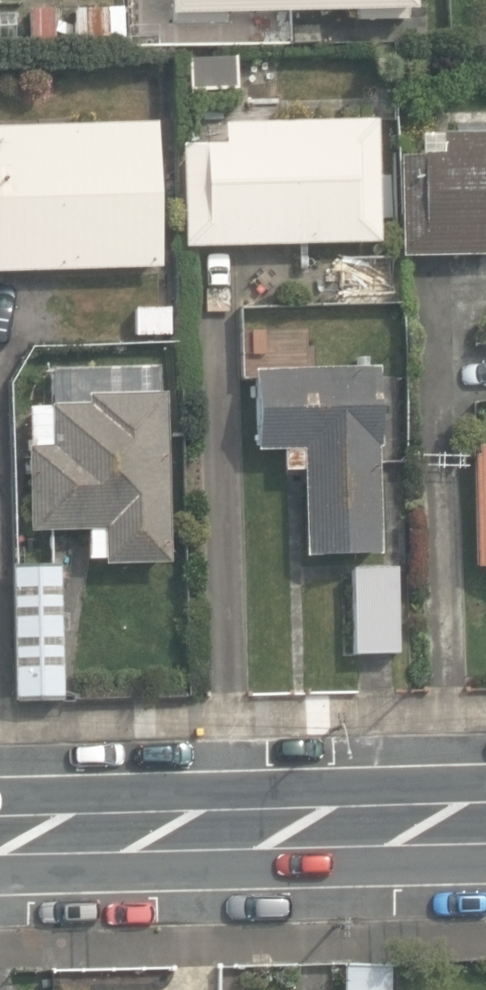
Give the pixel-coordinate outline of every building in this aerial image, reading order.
[(167,16),(412,10),(412,0),(167,0),(167,16)] [(110,35),(110,42),(127,41),(125,5),(123,5),(76,9),(78,37),(110,35)] [(31,9),(32,46),(58,45),(56,9),(31,9)] [(16,38),(15,12),(0,12),(0,39),(16,38)] [(318,43),(318,17),(262,17),(262,43),(318,43)] [(161,266),(156,121),(0,126),(0,271),(161,266)] [(184,144),(186,245),(379,242),(378,121),(226,123),(226,144),(184,144)] [(403,256),(485,255),(485,132),(443,133),(443,129),(419,130),(420,155),(401,155),(403,256)] [(345,258),(346,299),(398,298),(397,256),(345,258)] [(137,307),(137,335),(173,334),(172,306),(137,307)] [(158,394),(157,366),(53,368),(54,406),(30,407),(31,447),(28,447),(30,532),(89,531),(89,559),(105,558),(105,564),(169,563),(166,394),(158,394)] [(304,469),(307,557),(381,555),(378,462),(378,445),(381,445),(379,369),(256,372),(258,451),(285,450),(286,470),(304,469)] [(480,444),(480,456),(477,456),(479,567),(485,567),(485,444),(480,444)] [(14,567),(17,700),(63,700),(60,566),(14,567)] [(354,570),(357,655),(401,654),(399,569),(354,570)] [(390,961),(344,961),(344,989),(390,989),(390,961)]
